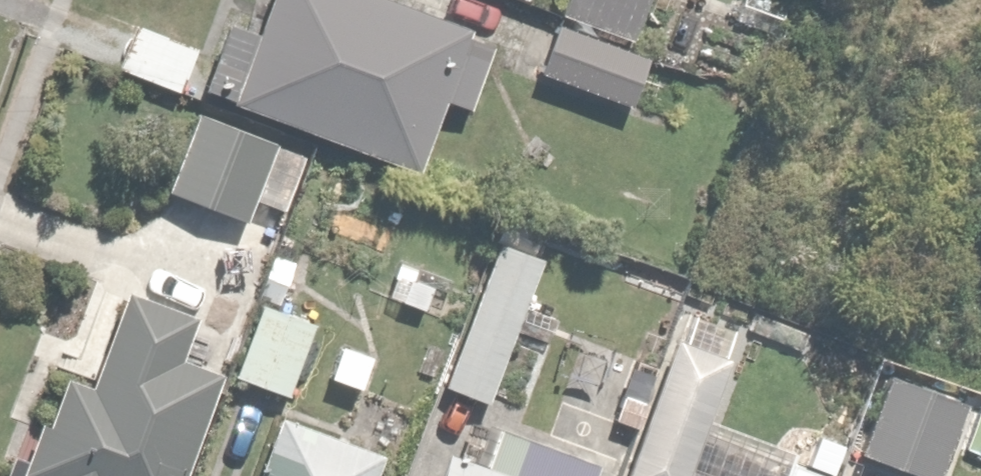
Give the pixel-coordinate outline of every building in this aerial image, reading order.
[(202,86),(413,168),(440,100),(469,111),(508,11),(480,0),(271,0),(262,25),(230,13),(202,86)] [(560,9),(630,37),(645,0),(564,0),(560,9)] [(194,49),(137,23),(116,69),(174,95),(194,49)] [(644,57),(556,23),(536,74),(624,108),(644,57)] [(303,154),(197,111),(165,191),(242,222),(253,194),(282,206),(303,154)] [(544,252),(500,236),(445,385),(489,401),(544,252)] [(210,378),(196,373),(210,333),(114,301),(88,379),(61,370),(31,458),(11,451),(2,475),(177,475),(210,378)] [(312,322),(260,304),(236,375),(288,393),(312,322)] [(827,474),(830,466),(702,420),(726,354),(675,336),(624,475),(826,475),(827,474)] [(379,357),(337,342),(323,381),(366,396),(379,357)] [(893,371),(861,451),(923,475),(944,475),(974,404),(893,371)] [(278,417),(255,475),(372,475),(379,457),(278,417)] [(439,475),(586,475),(595,450),(501,417),(484,468),(446,454),(439,475)]
